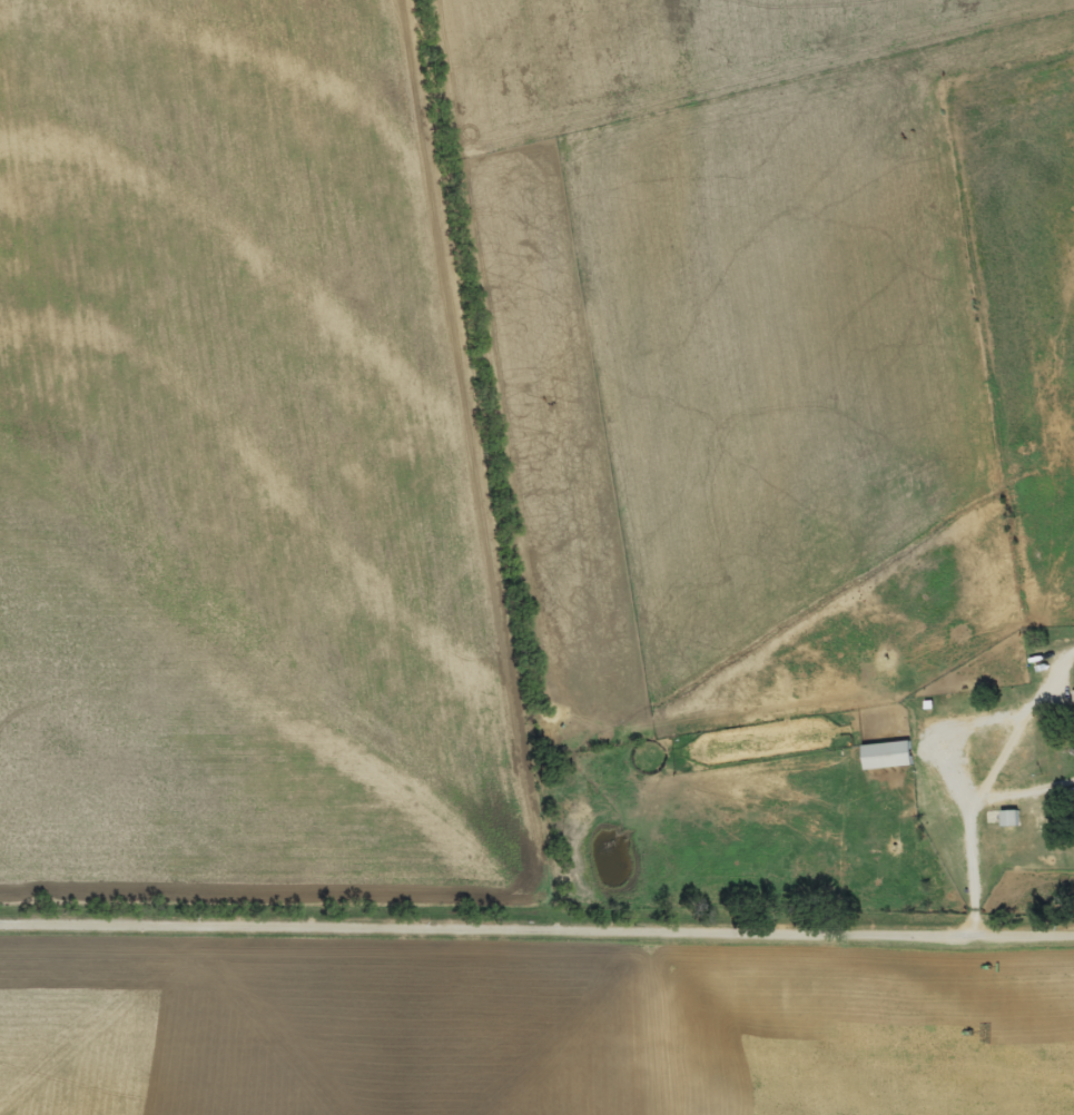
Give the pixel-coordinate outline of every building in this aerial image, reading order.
[(911,767),(909,742),(861,747),(863,772),(911,767)] [(1016,828),(1016,812),(1000,812),(1000,828),(1016,828)]
